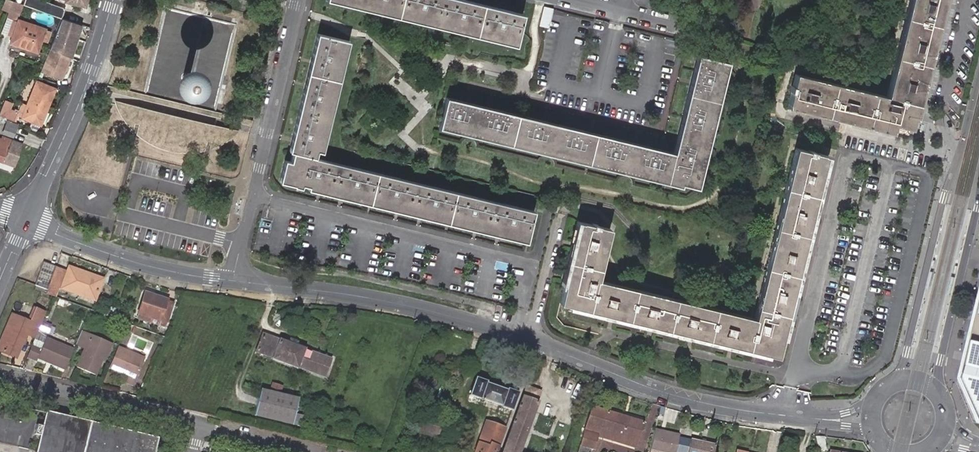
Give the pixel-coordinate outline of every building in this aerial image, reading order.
[(12,1),(9,0),(5,12),(11,14),(16,3),(12,1)] [(40,11),(61,18),(64,8),(42,0),(24,0),(23,5),(28,7),(40,11)] [(482,0),(344,0),(511,42),(519,9),(482,0)] [(910,118),(939,0),(906,0),(883,95),(792,73),(785,101),(890,128),(891,122),(908,127),(910,118)] [(913,119),(943,0),(939,0),(910,118),(913,119)] [(16,3),(11,14),(9,20),(19,24),(21,18),(23,19),(57,32),(63,19),(61,18),(40,11),(28,7),(23,5),(19,4),(16,3)] [(68,21),(63,19),(57,32),(57,34),(50,50),(51,51),(71,58),(76,38),(63,35),(68,21)] [(19,24),(9,20),(3,35),(13,39),(19,24)] [(13,45),(25,50),(39,55),(45,40),(51,42),(53,37),(48,35),(49,32),(34,26),(22,21),(13,45)] [(71,22),(68,21),(63,35),(76,38),(80,25),(71,22)] [(291,145),(318,29),(315,28),(287,144),(291,145)] [(347,37),(318,29),(291,145),(292,145),(289,155),(283,153),(278,174),(291,177),(291,179),(299,181),(300,176),(307,178),(525,233),(532,204),(315,151),(316,145),(322,146),(347,37)] [(43,73),(62,81),(71,58),(51,51),(43,73)] [(440,119),(679,179),(692,182),(723,59),(696,52),(671,147),(446,92),(440,119)] [(727,60),(723,59),(692,182),(696,183),(727,60)] [(40,82),(39,81),(37,80),(22,116),(41,124),(45,113),(56,88),(40,82)] [(253,120),(213,111),(145,94),(108,85),(107,91),(251,126),(253,120)] [(437,118),(440,119),(446,92),(444,91),(437,118)] [(6,100),(0,114),(0,115),(10,119),(14,121),(18,112),(11,109),(13,103),(6,100)] [(888,133),(890,128),(785,101),(784,105),(888,133)] [(142,130),(145,116),(127,112),(136,124),(142,130)] [(193,147),(198,129),(199,126),(151,115),(151,117),(147,135),(149,136),(151,138),(153,139),(155,140),(157,141),(159,143),(162,144),(164,144),(166,145),(169,146),(171,147),(174,147),(176,147),(179,148),(181,148),(184,148),(186,148),(189,148),(191,148),(193,147)] [(147,135),(151,117),(145,116),(142,130),(142,131),(147,135)] [(14,121),(10,119),(5,131),(14,135),(19,123),(14,121)] [(440,119),(438,124),(677,183),(679,179),(440,119)] [(200,146),(204,130),(198,129),(193,147),(194,147),(195,147),(196,147),(197,147),(198,147),(198,146),(199,146),(200,146)] [(224,135),(204,130),(200,146),(201,146),(202,145),(203,145),(205,144),(206,144),(207,144),(208,143),(209,143),(210,142),(212,142),(213,141),(214,141),(215,140),(216,140),(217,139),(218,138),(219,138),(220,137),(222,136),(223,136),(224,135)] [(4,163),(14,166),(22,144),(4,138),(2,141),(1,144),(0,144),(0,161),(4,163)] [(776,335),(820,152),(791,145),(751,315),(595,277),(608,224),(579,217),(563,280),(558,298),(566,300),(739,343),(764,349),(772,351),(776,335)] [(825,154),(820,152),(776,335),(781,336),(825,154)] [(524,237),(525,233),(307,178),(306,183),(524,237)] [(563,280),(579,217),(575,215),(558,279),(563,280)] [(44,263),(35,286),(48,291),(56,268),(44,263)] [(68,270),(57,266),(56,268),(48,291),(59,295),(61,289),(68,270)] [(85,276),(86,273),(69,267),(68,270),(61,289),(94,301),(101,283),(85,276)] [(103,280),(86,273),(85,276),(101,283),(103,280)] [(167,300),(146,293),(139,314),(159,321),(158,325),(164,327),(172,305),(166,302),(167,300)] [(960,375),(978,414),(978,295),(960,375)] [(565,304),(738,347),(739,343),(566,300),(565,304)] [(47,313),(37,309),(31,323),(13,315),(0,348),(0,352),(18,359),(28,335),(36,339),(38,334),(40,330),(43,321),(47,313)] [(125,313),(118,311),(116,317),(123,319),(125,313)] [(43,321),(40,330),(47,333),(49,328),(47,327),(49,323),(43,321)] [(102,357),(108,341),(91,334),(82,331),(76,345),(85,348),(77,366),(95,374),(102,357)] [(36,339),(29,357),(38,361),(39,359),(66,370),(74,349),(38,334),(36,339)] [(280,340),(264,334),(258,351),(273,357),(273,358),(298,368),(299,367),(306,348),(281,338),(280,340)] [(111,343),(108,341),(102,357),(105,359),(111,343)] [(762,353),(764,349),(739,343),(738,347),(762,353)] [(116,346),(108,366),(127,373),(124,380),(132,383),(143,357),(116,346)] [(332,357),(306,348),(299,367),(325,377),(332,357)] [(459,375),(461,369),(450,366),(448,372),(459,375)] [(476,377),(467,401),(485,408),(486,406),(509,415),(518,393),(507,389),(506,391),(486,383),(486,381),(476,377)] [(269,390),(260,388),(257,402),(255,412),(254,416),(292,425),(294,413),(298,397),(281,393),(283,386),(271,383),(269,390)] [(537,403),(521,397),(500,451),(518,451),(537,403)] [(310,406),(304,404),(302,410),(308,412),(310,406)] [(589,405),(582,429),(600,434),(635,444),(642,420),(589,405)] [(495,451),(508,418),(489,410),(484,423),(483,423),(480,430),(482,431),(474,451),(473,451),(495,451)] [(159,437),(46,411),(36,451),(155,451),(159,437)] [(305,416),(294,413),(292,425),(302,427),(305,416)] [(441,420),(423,414),(421,422),(439,427),(441,420)] [(423,431),(437,434),(438,430),(439,427),(421,422),(419,430),(423,431)] [(473,428),(468,426),(462,442),(467,444),(473,428)] [(578,451),(595,451),(600,434),(582,429),(578,444),(580,444),(578,451)] [(649,451),(651,451),(674,451),(678,436),(653,431),(649,451)] [(822,436),(814,437),(818,449),(826,446),(822,436)] [(690,440),(688,451),(713,451),(715,445),(690,440)]
